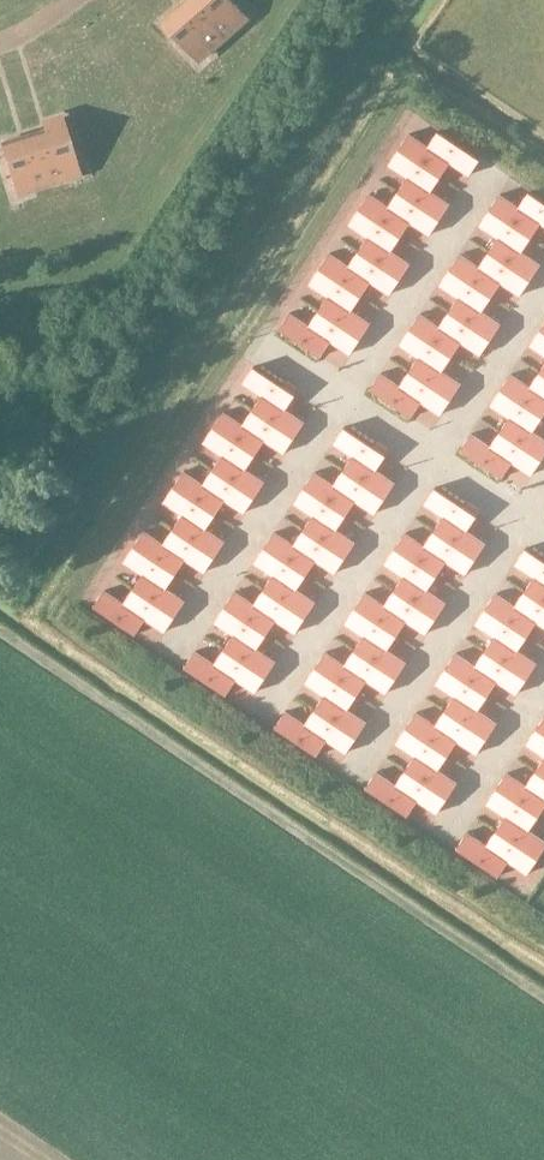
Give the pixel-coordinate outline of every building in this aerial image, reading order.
[(164,20),(198,59),(222,38),(189,0),(186,0),(164,20)] [(222,38),(234,27),(231,24),(244,14),(232,0),(189,0),(222,38)] [(46,128),(33,133),(48,182),(63,178),(62,174),(77,169),(62,118),(45,124),(46,128)] [(408,134),(398,149),(425,167),(435,152),(441,156),(452,140),(438,131),(427,146),(408,134)] [(33,133),(2,142),(18,192),(48,182),(33,133)] [(435,152),(425,167),(440,177),(450,162),(469,175),(480,159),(452,140),(441,156),(435,152)] [(398,149),(388,164),(407,176),(397,191),(412,201),(422,186),(415,182),(425,167),(398,149)] [(422,186),(412,201),(440,219),(449,204),(430,191),(440,177),(425,167),(415,182),(422,186)] [(368,193),(358,208),(386,226),(396,211),(402,216),(412,201),(397,191),(388,206),(368,193)] [(499,194),(489,209),(516,227),(526,212),(532,216),(543,201),(528,191),(518,207),(499,194)] [(396,211),(386,226),(400,236),(410,221),(429,234),(440,219),(412,201),(402,216),(396,211)] [(516,227),(531,237),(541,222),(543,224),(543,202),(543,201),(532,216),(526,212),(516,227)] [(358,208),(348,223),(368,236),(358,251),(372,260),(382,245),(376,241),(386,226),(358,208)] [(489,209),(479,224),(498,237),(488,252),(503,261),(512,246),(506,242),(516,227),(489,209)] [(382,245),(372,260),(400,279),(410,264),(391,251),(400,236),(386,226),(376,241),(382,245)] [(512,246),(503,261),(530,280),(540,265),(521,252),(531,237),(516,227),(506,242),(512,246)] [(329,253),(319,268),(346,286),(356,271),(362,275),(372,260),(358,251),(348,266),(329,253)] [(459,254),(449,269),(477,287),(486,272),(493,276),(503,261),(488,252),(478,267),(459,254)] [(356,271),(346,286),(361,296),(371,281),(390,294),(400,279),(372,260),(362,275),(356,271)] [(486,272),(477,287),(491,297),(501,282),(520,295),(530,280),(503,261),(493,276),(486,272)] [(319,268),(309,283),(328,296),(318,310),(333,320),(342,305),(336,301),(346,286),(319,268)] [(449,269),(439,284),(458,297),(448,311),(463,321),(473,306),(467,302),(477,287),(449,269)] [(342,305),(333,320),(360,338),(370,323),(351,311),(361,296),(346,286),(336,301),(342,305)] [(473,306),(463,321),(491,339),(501,324),(481,311),(491,297),(477,287),(467,302),(473,306)] [(289,312),(279,328),(306,346),(316,331),(323,335),(333,320),(318,310),(308,325),(289,312)] [(419,313),(409,328),(437,347),(447,332),(453,336),(463,321),(448,311),(439,326),(419,313)] [(316,331),(306,346),(321,356),(331,341),(350,353),(360,338),(333,320),(323,335),(316,331)] [(447,332),(437,347),(452,356),(461,341),(481,354),(491,339),(463,321),(453,336),(447,332)] [(409,328),(399,343),(419,356),(409,371),(423,381),(433,366),(427,361),(437,347),(409,328)] [(530,344),(543,354),(543,332),(540,329),(530,344)] [(433,366),(423,381),(451,399),(461,384),(442,371),(452,356),(437,347),(427,361),(433,366)] [(253,366),(243,382),(262,395),(252,409),(266,419),(276,404),(270,400),(280,384),(253,366)] [(380,373),(369,388),(397,407),(407,391),(413,395),(423,381),(409,371),(399,386),(380,373)] [(500,389),(528,407),(538,392),(543,396),(543,375),(539,372),(529,387),(510,374),(500,389)] [(276,404),(266,419),(294,437),(304,422),(285,410),(295,394),(294,394),(298,389),(286,381),(282,386),(280,384),(270,400),(276,404)] [(407,391),(397,407),(411,417),(422,401),(441,414),(451,399),(423,381),(413,395),(407,391)] [(500,389),(490,404),(509,417),(500,431),(514,441),(524,426),(518,422),(528,407),(500,389)] [(528,407),(542,417),(543,414),(543,396),(538,392),(528,407)] [(514,441),(542,459),(543,456),(543,439),(532,432),(542,417),(528,407),(518,422),(524,426),(514,441)] [(223,411),(213,426),(240,445),(250,430),(256,434),(266,419),(252,409),(242,424),(223,411)] [(250,430),(240,445),(255,454),(265,440),(284,452),(294,437),(266,419),(256,434),(250,430)] [(213,426),(203,441),(222,454),(212,469),(227,478),(237,464),(230,459),(240,445),(213,426)] [(344,427),(334,442),(353,455),(343,470),(357,479),(367,464),(361,460),(371,445),(344,427)] [(470,433),(460,449),(488,467),(498,452),(504,456),(514,441),(500,431),(490,446),(470,433)] [(367,464),(357,479),(385,498),(395,483),(376,470),(386,455),(385,454),(388,449),(376,441),(373,446),(371,445),(361,460),(367,464)] [(498,452),(488,467),(502,477),(512,462),(532,474),(542,459),(514,441),(504,456),(498,452)] [(237,464),(227,478),(254,497),(264,482),(245,469),(255,454),(240,445),(230,459),(237,464)] [(183,471),(173,486),(201,504),(211,489),(217,493),(227,478),(212,469),(202,484),(183,471)] [(314,472),(304,487),(331,505),(341,490),(347,494),(357,479),(343,470),(333,485),(314,472)] [(211,489),(201,504),(215,514),(225,499),(244,512),(254,497),(227,478),(217,493),(211,489)] [(341,490),(331,505),(346,515),(356,500),(375,513),(385,498),(357,479),(347,494),(341,490)] [(173,486),(163,501),(182,514),(173,529),(187,538),(197,523),(191,519),(201,504),(173,486)] [(304,487),(294,502),(313,515),(303,529),(317,539),(327,524),(321,520),(331,505),(304,487)] [(435,487),(424,503),(443,516),(434,530),(448,540),(458,525),(451,521),(462,505),(435,487)] [(458,525),(448,540),(476,558),(486,543),(466,531),(477,515),(476,515),(479,510),(467,502),(464,507),(462,505),(451,521),(458,525)] [(197,523),(187,538),(215,557),(225,541),(206,529),(215,514),(201,504),(191,519),(197,523)] [(327,524),(317,539),(345,557),(355,542),(336,530),(346,515),(331,505),(321,520),(327,524)] [(144,531),(134,546),(161,564),(171,549),(177,553),(187,538),(173,529),(163,543),(144,531)] [(274,532),(264,547),(291,565),(301,550),(308,554),(317,539),(303,529),(293,544),(274,532)] [(405,532),(395,547),(422,566),(432,551),(438,555),(448,540),(434,530),(424,545),(405,532)] [(171,549),(161,564),(176,574),(186,559),(205,571),(215,557),(187,538),(177,553),(171,549)] [(301,550),(291,565),(306,574),(316,560),(335,572),(345,557),(317,539),(308,554),(301,550)] [(432,551),(422,566),(437,575),(446,561),(466,573),(476,558),(448,540),(438,555),(432,551)] [(134,546),(124,561),(143,573),(133,588),(147,598),(157,583),(151,579),(161,564),(134,546)] [(264,547),(254,562),(273,574),(263,589),(278,599),(288,584),(282,580),(291,565),(264,547)] [(395,547),(385,562),(404,575),(394,590),(408,600),(418,585),(412,581),(422,566),(395,547)] [(515,563),(534,576),(524,591),(539,600),(543,592),(543,583),(542,581),(543,579),(543,560),(525,548),(515,563)] [(157,583),(147,598),(175,616),(185,601),(166,588),(176,574),(161,564),(151,579),(157,583)] [(288,584),(278,599),(305,617),(315,602),(296,589),(306,574),(291,565),(282,580),(288,584)] [(418,585),(408,600),(436,618),(446,603),(427,590),(437,575),(422,566),(412,581),(418,585)] [(104,590),(94,606),(121,624),(131,609),(137,613),(147,598),(133,588),(123,603),(104,590)] [(234,591),(224,606),(252,624),(262,609),(268,614),(278,599),(263,589),(253,604),(234,591)] [(365,592),(355,607),(382,625),(392,610),(398,614),(408,600),(394,590),(384,605),(365,592)] [(495,593),(485,608),(513,626),(522,611),(529,615),(539,600),(524,591),(514,606),(495,593)] [(131,609),(121,624),(136,634),(146,618),(165,631),(175,616),(147,598),(137,613),(131,609)] [(262,609),(252,624),(266,634),(276,619),(295,632),(305,617),(278,599),(268,614),(262,609)] [(392,610),(382,625),(397,635),(407,620),(426,633),(436,618),(408,600),(398,614),(392,610)] [(513,626),(527,636),(537,621),(543,626),(543,604),(539,600),(529,615),(522,611),(513,626)] [(224,606),(214,621),(233,634),(224,649),(238,658),(248,643),(242,639),(252,624),(224,606)] [(355,607),(345,622),(364,635),(354,650),(369,659),(378,644),(372,640),(382,625),(355,607)] [(485,608),(475,623),(494,636),(485,651),(499,660),(509,645),(503,641),(513,626),(485,608)] [(248,643),(238,658),(266,677),(276,662),(257,649),(266,634),(252,624),(242,639),(248,643)] [(378,644),(369,659),(396,678),(406,663),(387,650),(397,635),(382,625),(372,640),(378,644)] [(509,645),(499,660),(527,678),(537,663),(517,651),(527,636),(513,626),(503,641),(509,645)] [(195,651),(184,666),(212,685),(222,669),(228,673),(238,658),(224,649),(214,663),(195,651)] [(325,652),(315,667),(343,685),(352,670),(359,674),(369,659),(354,650),(344,664),(325,652)] [(456,653),(446,668),(473,686),(483,671),(489,675),(499,660),(485,651),(475,665),(456,653)] [(222,669),(212,685),(226,694),(237,679),(256,692),(266,677),(238,658),(228,673),(222,669)] [(352,670),(343,685),(357,695),(367,680),(386,693),(396,678),(369,659),(359,674),(352,670)] [(483,671),(473,686),(488,696),(497,681),(517,693),(527,678),(499,660),(489,675),(483,671)] [(315,667),(305,682),(324,694),(314,709),(329,719),(339,704),(333,700),(343,685),(315,667)] [(446,668),(436,683),(455,695),(445,710),(459,720),(469,705),(463,701),(473,686),(446,668)] [(339,704),(329,719),(356,737),(366,722),(347,709),(357,695),(343,685),(333,700),(339,704)] [(469,705),(459,720),(487,738),(497,723),(478,710),(488,696),(473,686),(463,701),(469,705)] [(285,711),(275,727),(303,745),(313,730),(319,734),(329,719),(314,709),(305,724),(285,711)] [(416,712),(406,727),(433,745),(443,731),(449,735),(459,720),(445,710),(435,725),(416,712)] [(313,730),(303,745),(317,755),(327,739),(346,752),(356,737),(329,719),(319,734),(313,730)] [(443,731),(433,745),(448,755),(458,740),(477,753),(487,738),(459,720),(449,735),(443,731)] [(406,727),(396,742),(415,755),(405,770),(420,779),(430,764),(423,760),(433,745),(406,727)] [(526,743),(543,755),(543,733),(536,728),(526,743)] [(430,764),(420,779),(447,798),(457,783),(438,770),(448,755),(433,745),(423,760),(430,764)] [(536,771),(543,776),(543,758),(536,771)] [(376,772),(366,787),(393,806),(404,790),(410,794),(420,779),(405,770),(395,785),(376,772)] [(497,788),(524,806),(534,791),(540,795),(543,789),(543,776),(536,771),(526,785),(507,773),(497,788)] [(404,790),(393,806),(408,815),(418,800),(437,813),(447,798),(420,779),(410,794),(404,790)] [(497,788),(487,803),(506,815),(496,830),(510,840),(520,825),(514,821),(524,806),(497,788)] [(524,806),(539,816),(543,808),(543,789),(540,795),(534,791),(524,806)] [(510,840),(538,858),(543,849),(543,841),(529,830),(539,816),(524,806),(514,821),(520,825),(510,840)] [(467,832),(456,848),(484,866),(494,851),(500,855),(510,840),(496,830),(486,845),(467,832)] [(494,851),(484,866),(498,876),(509,860),(528,873),(538,858),(510,840),(500,855),(494,851)]
